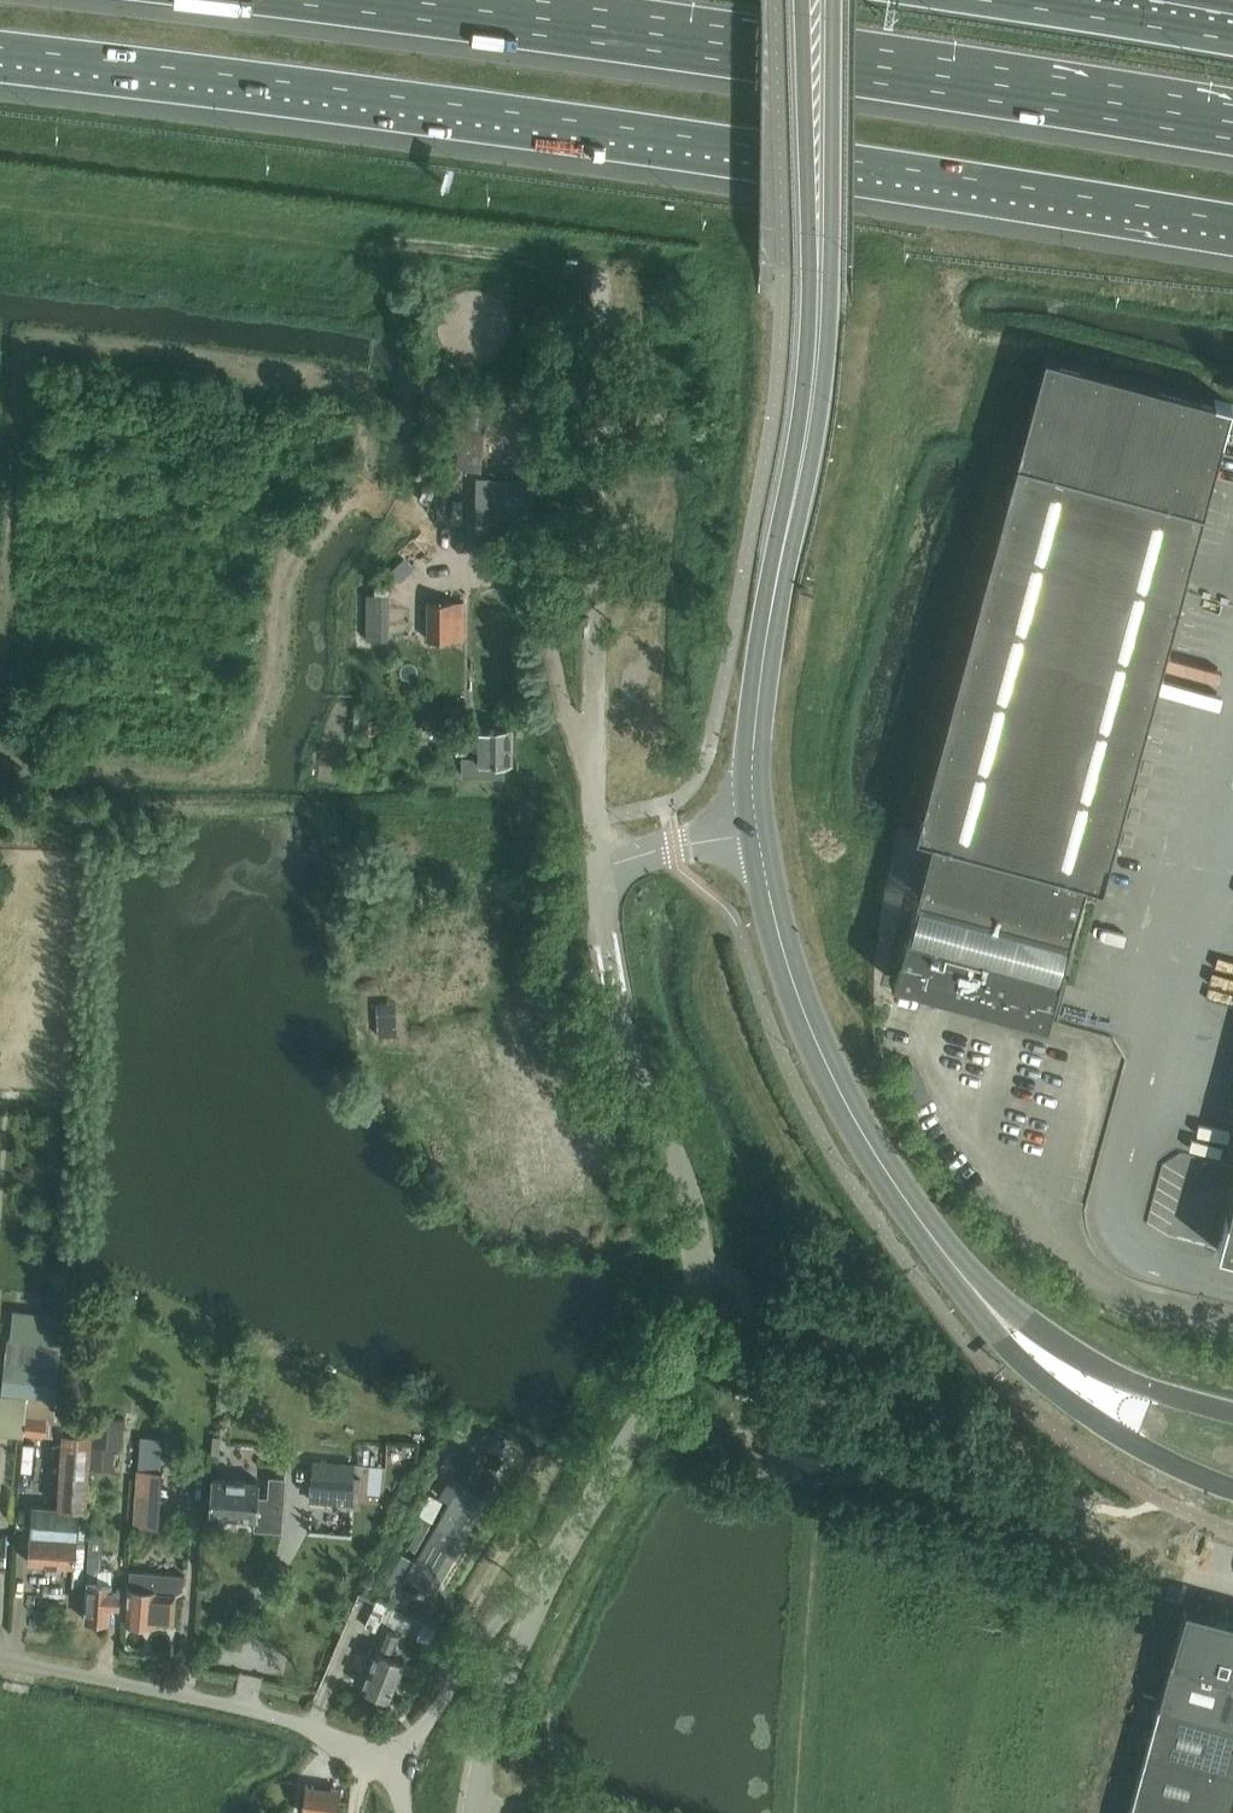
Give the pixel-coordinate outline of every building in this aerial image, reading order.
[(933,837),(895,979),(1048,1020),(1071,935),(1086,878),(1103,883),(1112,848),(1232,404),(1045,354),(917,829),(916,832),(933,837)] [(482,471),(486,402),(469,400),(467,414),(455,413),(453,447),(465,448),(463,470),(482,471)] [(488,472),(487,537),(534,538),(535,473),(488,472)] [(440,480),(437,504),(470,508),(473,484),(440,480)] [(367,595),(367,640),(382,640),(382,595),(367,595)] [(428,640),(464,640),(464,602),(427,602),(428,640)] [(380,730),(380,716),(361,715),(360,729),(380,730)] [(463,758),(463,775),(503,774),(503,764),(511,764),(511,729),(470,729),(470,740),(479,740),(479,758),(463,758)] [(92,821),(92,804),(74,804),(74,821),(92,821)] [(1218,1250),(1232,1254),(1232,1196),(1218,1250)] [(57,1435),(58,1416),(54,1415),(61,1344),(58,1344),(61,1314),(13,1310),(10,1339),(6,1339),(2,1396),(0,1396),(0,1432),(47,1435),(57,1435)] [(125,1419),(96,1416),(92,1466),(112,1468),(114,1446),(123,1447),(125,1419)] [(238,1425),(219,1424),(219,1434),(213,1434),(211,1467),(235,1468),(238,1425)] [(90,1436),(64,1434),(59,1507),(35,1505),(30,1564),(75,1568),(73,1586),(83,1587),(89,1513),(84,1512),(90,1436)] [(141,1469),(160,1471),(162,1454),(142,1453),(141,1469)] [(348,1464),(310,1461),(308,1485),(347,1488),(348,1464)] [(164,1471),(139,1469),(135,1527),(159,1529),(164,1471)] [(212,1478),(209,1514),(256,1517),(255,1528),(281,1530),(284,1478),(270,1477),(268,1497),(259,1497),(260,1481),(212,1478)] [(432,1594),(487,1498),(461,1483),(417,1562),(397,1554),(386,1581),(395,1585),(388,1603),(405,1610),(414,1590),(402,1585),(405,1578),(407,1579),(432,1594)] [(112,1589),(113,1582),(112,1582),(113,1569),(102,1569),(103,1553),(105,1533),(92,1532),(86,1619),(110,1621),(111,1605),(120,1605),(121,1589),(112,1589)] [(127,1622),(152,1624),(153,1622),(175,1624),(177,1593),(185,1589),(186,1575),(131,1571),(127,1622)] [(1170,1585),(1167,1597),(1179,1600),(1182,1589),(1170,1585)] [(1188,1606),(1173,1657),(1232,1674),(1232,1618),(1188,1606)] [(389,1655),(398,1635),(385,1629),(360,1685),(389,1698),(405,1662),(389,1655)] [(1173,1657),(1159,1708),(1232,1729),(1232,1674),(1173,1657)] [(1159,1708),(1145,1760),(1232,1784),(1232,1729),(1159,1708)] [(1145,1760),(1131,1811),(1139,1812),(1232,1812),(1232,1784),(1145,1760)] [(308,1785),(304,1812),(338,1812),(342,1790),(308,1785)]
